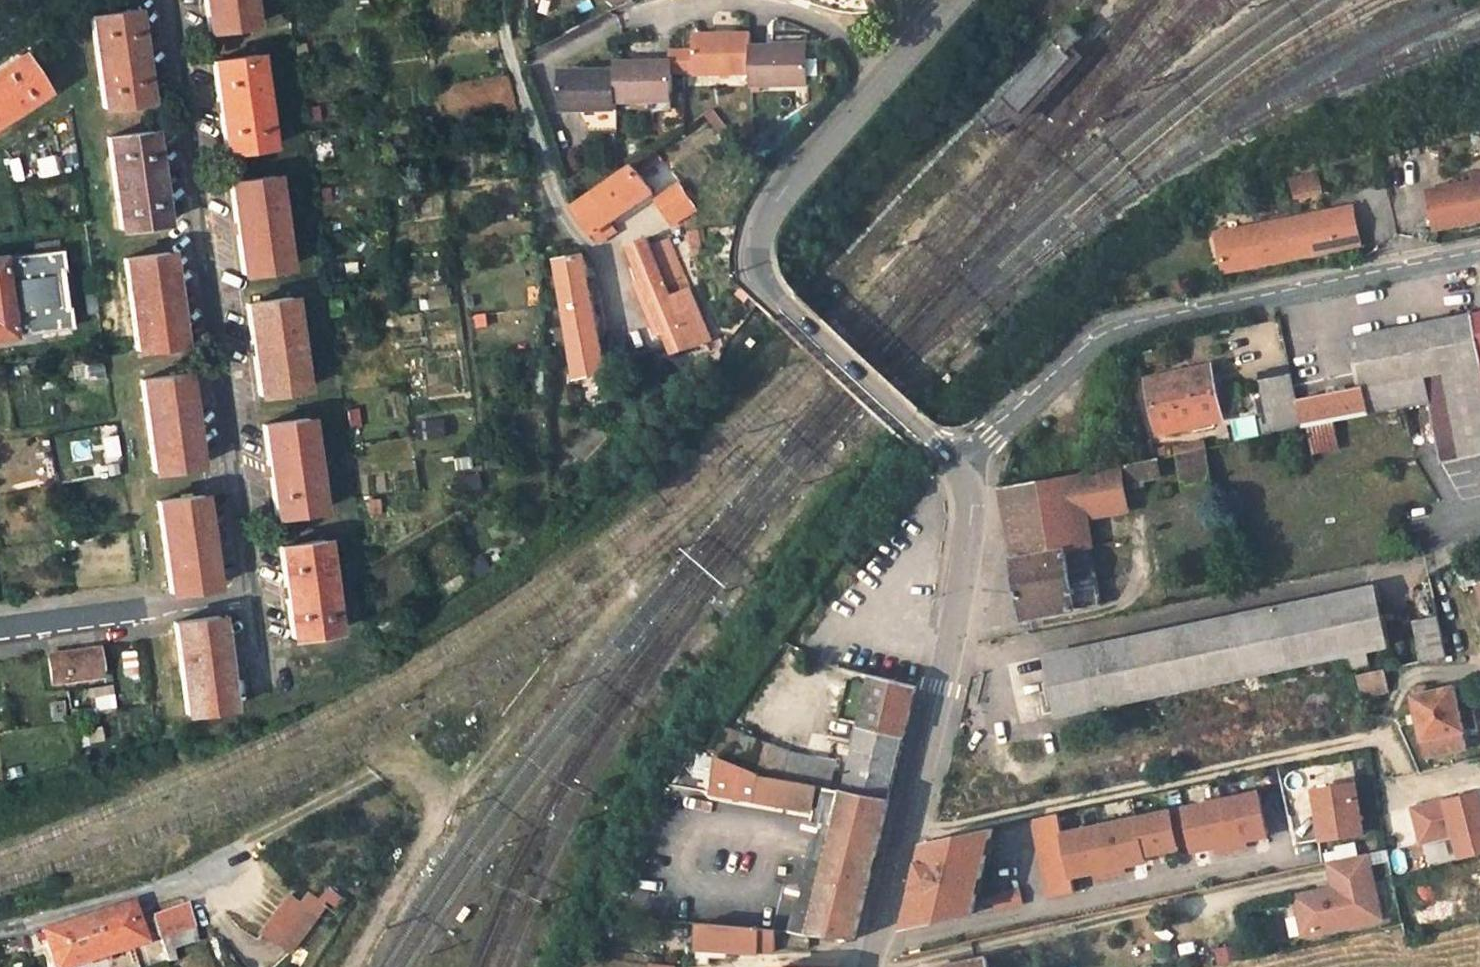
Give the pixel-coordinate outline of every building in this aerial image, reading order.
[(207,32),(252,26),(249,0),(203,0),(207,32)] [(872,12),(887,7),(884,0),(868,0),(872,12)] [(91,15),(103,106),(148,100),(135,8),(91,15)] [(1050,37),(1063,49),(1069,43),(1073,46),(1083,35),(1066,20),(1050,37)] [(694,51),(694,66),(713,66),(714,76),(749,76),(749,49),(749,36),(694,36),(694,51)] [(749,76),(750,91),(807,89),(807,37),(774,37),(774,48),(749,49),(749,76)] [(998,94),(1006,101),(1016,110),(1067,53),(1063,49),(1050,37),(998,94)] [(1018,124),(1082,54),(1073,46),(1069,43),(1063,49),(1067,53),(1016,110),(1006,101),(1000,107),(1015,121),(1018,124)] [(683,76),(694,76),(694,66),(694,51),(683,52),(683,76)] [(42,92),(16,52),(0,63),(0,119),(42,92)] [(671,76),(683,76),(683,52),(671,52),(671,62),(671,76)] [(212,62),(225,155),(268,147),(257,56),(212,62)] [(616,103),(653,102),(653,93),(671,93),(671,76),(671,62),(617,63),(616,73),(616,103)] [(714,76),(713,66),(694,66),(694,76),(714,76)] [(559,71),(559,100),(578,101),(578,109),(615,110),(616,103),(616,73),(559,71)] [(653,93),(653,102),(672,102),(671,93),(653,93)] [(559,109),(578,109),(578,101),(559,100),(559,109)] [(1003,134),(1015,121),(1000,107),(994,102),(983,115),(1003,134)] [(715,107),(703,117),(720,137),(731,127),(715,107)] [(107,137),(120,228),(164,220),(152,130),(107,137)] [(631,164),(636,171),(658,157),(653,149),(631,164)] [(36,179),(58,172),(53,153),(30,160),(36,179)] [(508,158),(511,169),(519,167),(517,157),(508,158)] [(4,159),(6,183),(20,182),(18,158),(4,159)] [(636,171),(631,164),(570,204),(596,242),(611,232),(605,223),(651,192),(636,171)] [(1318,172),(1288,177),(1292,200),(1322,195),(1318,172)] [(228,183),(241,275),(286,268),(273,177),(228,183)] [(1437,226),(1479,218),(1479,183),(1432,192),(1437,226)] [(654,199),(667,220),(689,206),(676,185),(654,199)] [(631,246),(666,224),(651,201),(617,222),(631,246)] [(1222,234),(1228,268),(1364,242),(1357,209),(1222,234)] [(690,254),(702,253),(700,231),(688,232),(690,254)] [(629,247),(637,266),(630,269),(655,334),(663,330),(672,351),(690,345),(647,239),(629,247)] [(71,328),(68,306),(64,307),(60,274),(63,273),(60,249),(0,257),(0,337),(71,328)] [(124,259),(136,351),(181,344),(168,252),(124,259)] [(554,260),(576,376),(603,369),(580,255),(554,260)] [(429,310),(451,306),(447,284),(425,288),(429,310)] [(245,304),(259,395),(302,388),(290,299),(245,304)] [(1461,369),(1450,316),(1448,305),(1428,310),(1431,321),(1343,341),(1346,357),(1356,356),(1363,388),(1299,401),(1300,408),(1306,428),(1403,408),(1428,402),(1428,412),(1431,430),(1434,430),(1441,463),(1460,458),(1459,455),(1479,450),(1479,415),(1453,421),(1442,373),(1461,369)] [(1476,331),(1479,330),(1479,310),(1472,312),(1476,331)] [(1479,365),(1479,354),(1476,331),(1472,312),(1450,316),(1461,369),(1479,365)] [(70,381),(102,376),(99,362),(68,367),(70,381)] [(1148,380),(1159,432),(1222,417),(1211,366),(1148,380)] [(141,380),(153,471),(197,465),(185,374),(141,380)] [(1272,415),(1300,408),(1299,401),(1292,376),(1262,384),(1272,415)] [(263,426),(275,516),(319,510),(307,419),(263,426)] [(1212,481),(1206,449),(1176,455),(1183,488),(1212,481)] [(1157,460),(1139,463),(1002,489),(1025,617),(1101,603),(1093,548),(1088,517),(1128,509),(1126,490),(1145,485),(1145,479),(1161,476),(1157,460)] [(157,502),(169,593),(213,587),(201,495),(157,502)] [(279,546),(291,637),(336,631),(323,540),(279,546)] [(1046,652),(1057,712),(1387,646),(1376,589),(1046,652)] [(1412,621),(1420,661),(1445,656),(1437,615),(1412,621)] [(173,623),(186,714),(231,707),(216,616),(173,623)] [(47,655),(52,682),(100,675),(95,647),(68,652),(47,655)] [(1388,692),(1384,669),(1357,675),(1362,698),(1388,692)] [(845,791),(889,797),(917,685),(873,673),(845,791)] [(91,713),(114,708),(109,684),(86,689),(91,713)] [(1412,697),(1426,754),(1467,744),(1454,686),(1412,697)] [(758,765),(758,769),(828,787),(832,788),(836,755),(795,750),(789,748),(727,724),(704,756),(715,758),(725,761),(727,757),(758,765)] [(826,799),(828,787),(758,769),(725,761),(715,758),(711,790),(812,808),(813,797),(826,799)] [(1315,792),(1323,840),(1365,833),(1356,784),(1315,792)] [(854,937),(889,797),(845,791),(832,788),(828,787),(826,799),(817,839),(813,856),(795,930),(810,932),(854,937)] [(1220,796),(1232,846),(1246,843),(1245,838),(1267,833),(1257,788),(1220,796)] [(1411,801),(1422,862),(1456,856),(1456,857),(1479,852),(1479,789),(1411,801)] [(1220,796),(1183,805),(1193,849),(1216,844),(1217,850),(1232,846),(1220,796)] [(1183,805),(1136,816),(1144,853),(1178,845),(1177,841),(1191,838),(1183,805)] [(1049,897),(1075,892),(1072,875),(1062,832),(1058,813),(1033,818),(1049,897)] [(1099,824),(1110,873),(1124,870),(1123,864),(1145,859),(1144,853),(1136,816),(1099,824)] [(1099,824),(1062,832),(1072,875),(1094,870),(1095,876),(1110,873),(1099,824)] [(927,841),(905,927),(973,913),(993,827),(927,841)] [(1381,917),(1368,854),(1328,862),(1334,888),(1300,895),(1307,932),(1381,917)] [(997,908),(1022,903),(1019,890),(993,895),(997,908)] [(1295,895),(1302,932),(1307,932),(1300,895),(1295,895)] [(260,931),(284,951),(321,911),(306,897),(298,906),(289,897),(260,931)] [(155,918),(168,950),(177,945),(172,932),(192,924),(185,906),(155,918)] [(45,933),(54,962),(50,963),(52,966),(68,966),(138,944),(130,923),(137,920),(131,907),(77,925),(76,923),(62,927),(45,933)] [(759,928),(698,922),(698,950),(759,950),(776,948),(776,928),(764,927),(759,928)] [(807,947),(810,932),(795,930),(784,929),(782,944),(807,947)] [(10,948),(24,944),(22,938),(8,942),(10,948)] [(985,959),(948,966),(986,966),(985,959)]
